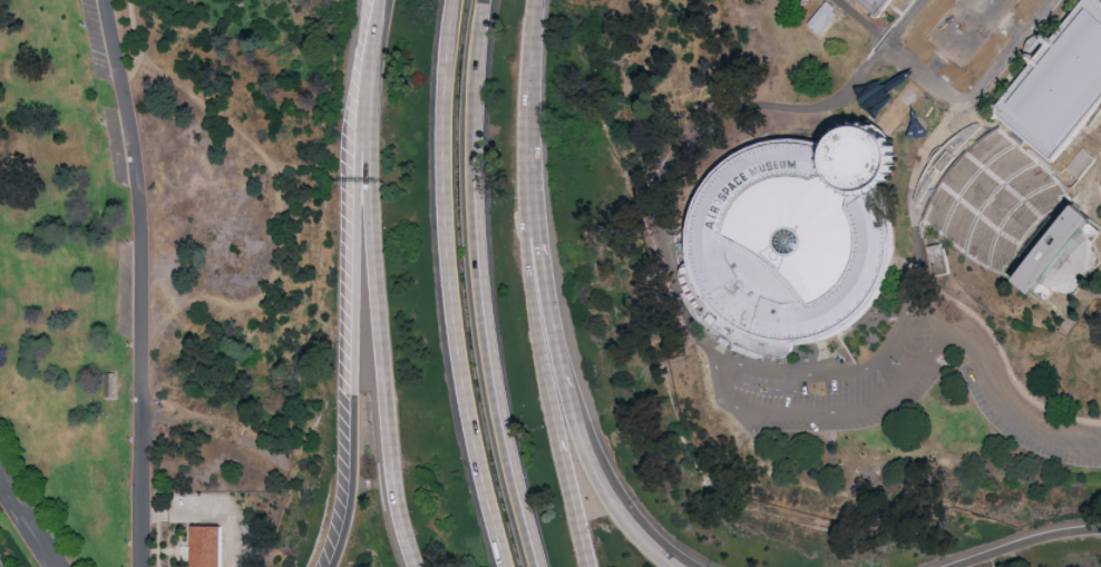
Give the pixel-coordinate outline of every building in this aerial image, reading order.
[(869,11),(878,0),(855,0),(869,11)] [(993,113),(1085,0),(1100,0),(1100,109),(1056,164),(993,113)] [(826,146),(832,135),(845,125),(856,121),(868,123),(877,125),(885,130),(891,139),(895,147),(897,158),(897,167),(895,177),(888,187),(879,192),(893,217),(895,229),(895,243),(895,260),(890,277),(885,293),(877,306),(867,317),(855,328),(835,339),(813,345),(797,348),(797,351),(793,358),(788,360),(767,356),(766,363),(750,358),(729,349),(712,335),(693,305),(686,290),(684,282),(684,275),(688,267),(693,261),(692,233),(696,211),(702,197),(710,184),(721,173),(733,162),(754,149),(771,143),(792,139),(812,141),(826,146)] [(952,276),(945,239),(965,254),(1000,276),(1017,280),(1013,284),(1031,297),(1035,292),(1046,301),(1055,290),(1078,297),(1100,268),(1100,251),(1098,243),(1100,238),(1100,224),(1094,219),(1078,206),(1072,194),(1100,160),(1087,149),(1062,179),(1002,127),(980,125),(959,136),(937,151),(929,160),(920,185),(916,204),(923,227),(934,280),(952,276)] [(104,375),(114,375),(114,400),(104,400),(104,375)] [(214,530),(214,566),(187,566),(187,530),(214,530)]
